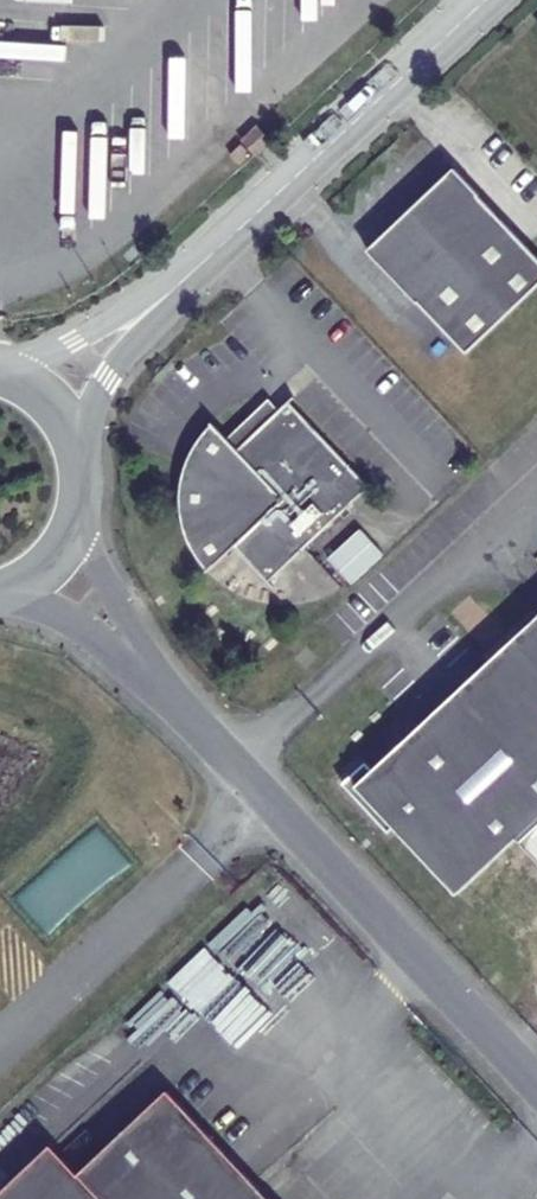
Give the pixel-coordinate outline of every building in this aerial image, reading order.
[(257,158),(273,142),(258,126),(242,141),(257,158)] [(368,251),(418,304),(419,303),(467,354),(536,288),(536,258),(479,197),(480,196),(454,169),(368,251)] [(210,566),(230,548),(265,585),(367,491),(286,405),(233,454),(215,434),(212,437),(204,444),(197,452),(192,461),(187,471),(184,481),(182,491),(181,502),(181,512),(183,522),(187,533),(191,542),(196,551),(203,559),(210,566)] [(327,558),(350,584),(383,555),(360,529),(327,558)] [(374,770),(367,763),(344,784),(389,833),(395,827),(458,895),(519,838),(536,858),(536,618),(374,770)] [(0,1190),(0,1198),(270,1198),(168,1090),(79,1175),(71,1166),(55,1150),(49,1144),(0,1190)]
